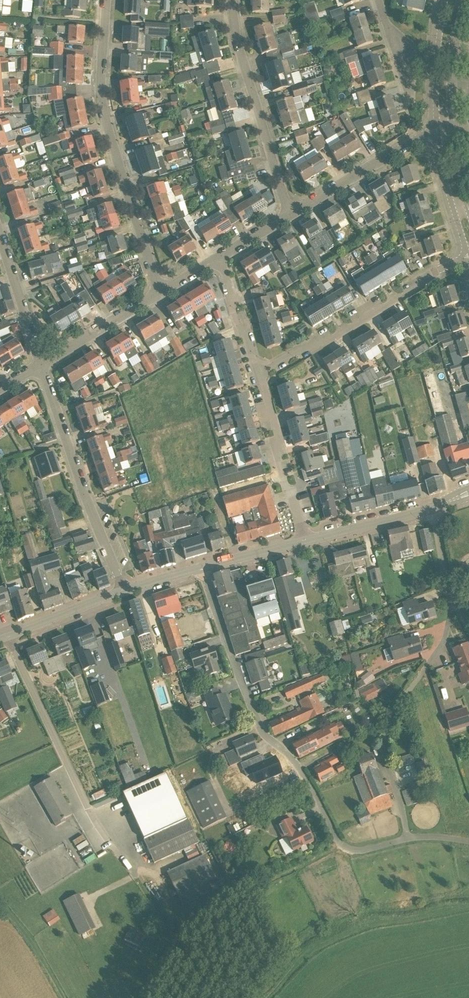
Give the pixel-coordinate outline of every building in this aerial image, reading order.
[(32,12),(33,0),(25,0),(23,0),(23,11),(32,12)] [(71,10),(65,10),(64,17),(81,18),(81,12),(86,12),(87,0),(72,0),(71,10)] [(146,8),(140,8),(140,1),(126,0),(126,1),(125,15),(132,16),(131,22),(141,23),(145,23),(146,8)] [(253,13),(269,12),(268,0),(252,0),(253,13)] [(407,9),(423,12),(425,0),(408,0),(407,9)] [(314,1),(304,5),(309,20),(320,16),(314,1)] [(342,8),(330,12),(332,18),(344,14),(342,8)] [(285,10),(272,11),(273,18),(285,17),(285,10)] [(344,14),(332,18),(334,24),(346,20),(344,14)] [(364,16),(349,21),(354,34),(368,29),(364,16)] [(170,25),(145,23),(144,37),(169,39),(170,25)] [(258,42),(274,37),(270,25),(254,30),(258,42)] [(84,29),(85,29),(58,26),(57,33),(69,34),(69,42),(83,44),(83,43),(84,29)] [(33,36),(43,36),(43,28),(34,28),(33,36)] [(138,29),(124,29),(124,43),(123,43),(123,44),(137,44),(138,29)] [(354,34),(358,47),(373,43),(368,29),(354,34)] [(213,32),(199,36),(198,36),(200,43),(194,45),(196,52),(217,45),(213,32)] [(262,55),(277,50),(280,49),(286,47),(285,42),(282,35),(274,37),(258,42),(262,55)] [(221,59),(217,45),(196,52),(196,53),(199,63),(200,65),(202,64),(204,71),(219,67),(217,60),(221,59)] [(282,55),(294,52),(293,47),(292,46),(286,47),(280,49),(282,55)] [(62,56),(63,56),(63,50),(50,49),(42,48),(31,48),(31,54),(59,56),(62,56)] [(341,61),(357,55),(356,49),(339,55),(341,61)] [(282,55),(284,61),(265,67),(269,79),(291,73),(287,59),(303,55),(302,50),(299,50),(294,52),(282,55)] [(148,59),(154,59),(156,59),(159,57),(160,53),(143,52),(142,58),(122,57),(122,58),(123,58),(122,71),(121,71),(121,72),(147,73),(148,59)] [(173,60),(173,52),(160,52),(160,60),(173,60)] [(377,56),(363,61),(362,60),(359,61),(357,55),(341,61),(343,67),(355,63),(360,77),(367,75),(381,70),(377,56)] [(83,58),(68,57),(68,71),(82,71),(83,59),(83,58)] [(7,60),(0,60),(0,73),(1,73),(9,73),(8,60),(7,60)] [(381,70),(367,75),(371,88),(386,83),(381,70)] [(67,79),(67,84),(76,84),(82,85),(82,71),(68,71),(60,71),(60,78),(67,79)] [(202,71),(191,75),(192,80),(196,79),(204,77),(202,71)] [(295,83),(302,82),(300,71),(293,73),(295,83)] [(192,80),(191,75),(190,72),(176,76),(176,78),(176,85),(192,80)] [(0,73),(0,86),(19,85),(18,81),(18,79),(2,81),(1,73),(0,73)] [(293,92),(316,85),(324,83),(322,77),(302,83),(295,85),(292,74),(291,73),(269,79),(273,92),(291,86),(293,92)] [(196,79),(198,85),(210,81),(208,75),(204,77),(196,79)] [(122,95),(138,93),(137,86),(145,85),(144,80),(121,83),(122,95)] [(228,82),(213,86),(217,100),(232,95),(228,82)] [(19,86),(19,85),(0,86),(0,99),(4,99),(3,92),(19,91),(19,86)] [(280,116),(305,109),(304,109),(301,97),(318,92),(316,85),(293,92),(295,99),(276,104),(280,116)] [(64,93),(77,92),(64,93),(63,87),(67,87),(40,89),(36,86),(29,87),(28,96),(48,94),(64,93)] [(368,89),(356,94),(358,100),(371,96),(368,89)] [(64,99),(64,94),(77,93),(77,92),(64,93),(48,94),(49,101),(68,99),(64,99)] [(146,98),(139,99),(138,93),(122,95),(123,106),(147,103),(146,98)] [(231,111),(236,109),(232,95),(217,100),(213,101),(210,102),(212,109),(216,108),(219,120),(210,123),(211,129),(234,122),(231,111)] [(373,102),(371,96),(358,100),(354,101),(356,107),(373,102)] [(390,97),(376,101),(378,108),(369,111),(371,118),(395,110),(390,97)] [(12,112),(11,106),(4,107),(4,99),(0,99),(0,113),(12,112)] [(61,103),(63,116),(84,112),(82,100),(83,100),(82,99),(78,100),(68,102),(61,103)] [(333,108),(331,101),(331,102),(323,104),(324,107),(325,111),(333,108)] [(177,102),(165,104),(167,114),(178,112),(177,102)] [(305,109),(280,116),(284,129),(299,125),(300,127),(309,124),(305,109)] [(395,110),(371,118),(360,121),(359,121),(359,120),(353,124),(360,134),(366,131),(363,127),(382,121),(384,128),(399,124),(395,110)] [(84,112),(63,116),(66,130),(88,126),(87,125),(84,112)] [(129,131),(145,127),(143,121),(150,118),(149,113),(126,120),(129,131)] [(346,113),(340,116),(350,133),(356,129),(346,113)] [(4,134),(2,127),(10,125),(8,119),(0,122),(0,135),(4,134)] [(234,122),(211,129),(213,133),(213,135),(227,131),(230,143),(233,150),(234,150),(247,146),(243,132),(238,134),(234,122)] [(322,135),(321,135),(316,138),(323,149),(328,146),(338,163),(349,156),(336,135),(329,122),(321,127),(329,140),(326,141),(322,135)] [(154,131),(154,130),(146,132),(145,127),(129,131),(133,143),(148,138),(150,143),(163,139),(161,133),(155,135),(154,131)] [(306,129),(294,133),(296,139),(308,135),(306,129)] [(352,135),(349,137),(345,130),(336,135),(349,156),(360,149),(352,135)] [(71,138),(69,132),(43,140),(45,146),(71,138)] [(189,140),(186,133),(167,139),(170,147),(189,140)] [(0,135),(0,149),(16,144),(15,139),(7,142),(4,134),(0,135)] [(308,135),(296,139),(298,145),(299,144),(300,150),(313,146),(310,141),(308,135)] [(91,137),(69,144),(71,149),(78,147),(80,154),(95,149),(91,137)] [(32,144),(30,138),(20,142),(21,147),(32,144)] [(317,153),(323,149),(316,138),(311,142),(317,153)] [(153,153),(161,151),(159,146),(136,153),(140,164),(155,159),(153,153)] [(225,153),(231,172),(249,166),(248,161),(252,159),(247,146),(234,150),(233,150),(225,153)] [(95,149),(80,154),(82,159),(73,161),(75,168),(84,165),(98,161),(95,149)] [(183,151),(177,153),(179,159),(185,157),(183,151)] [(177,153),(166,156),(168,163),(179,159),(177,153)] [(21,159),(19,154),(0,160),(0,172),(0,174),(16,169),(20,167),(18,160),(21,159)] [(319,155),(308,162),(316,176),(327,169),(319,155)] [(308,162),(304,156),(300,158),(294,162),(297,168),(296,169),(305,183),(316,176),(308,162)] [(167,173),(162,157),(155,159),(140,164),(143,175),(158,171),(159,176),(167,173)] [(229,179),(233,177),(255,171),(253,165),(249,166),(231,172),(227,173),(229,179)] [(75,173),(73,167),(58,172),(60,178),(75,173)] [(390,175),(385,178),(390,187),(396,184),(395,182),(401,180),(403,187),(419,181),(415,167),(402,171),(390,175)] [(26,174),(18,176),(16,169),(0,174),(4,186),(28,179),(26,174)] [(101,170),(79,178),(81,184),(89,182),(91,186),(105,182),(101,170)] [(255,171),(233,177),(235,184),(257,177),(255,171)] [(75,174),(63,178),(65,186),(78,182),(75,174)] [(197,184),(195,176),(189,178),(191,186),(197,184)] [(43,180),(37,182),(33,183),(35,189),(39,188),(45,186),(43,180)] [(382,180),(369,188),(378,202),(374,204),(380,215),(390,209),(382,196),(389,192),(382,180)] [(91,186),(93,194),(85,196),(87,201),(109,194),(105,182),(91,186)] [(151,200),(166,195),(163,184),(147,189),(151,200)] [(31,188),(8,196),(12,208),(27,204),(35,201),(31,188)] [(174,193),(166,195),(151,200),(154,211),(177,203),(175,198),(183,195),(181,190),(174,193)] [(269,191),(262,195),(263,197),(266,202),(274,198),(269,191)] [(221,199),(235,223),(241,220),(243,223),(255,215),(243,196),(243,197),(234,203),(228,193),(225,192),(224,192),(219,195),(221,199)] [(243,196),(255,215),(267,208),(259,195),(253,199),(249,192),(243,196)] [(373,204),(367,208),(359,194),(345,202),(356,221),(369,212),(373,219),(380,215),(373,204)] [(424,196),(407,201),(407,202),(399,204),(401,211),(409,208),(411,216),(429,210),(424,196)] [(228,210),(221,199),(216,202),(222,213),(228,210)] [(75,200),(64,204),(66,212),(77,208),(75,200)] [(60,201),(48,205),(50,214),(63,210),(60,201)] [(186,212),(184,212),(184,211),(182,212),(179,203),(177,204),(177,203),(154,211),(158,222),(173,217),(174,222),(177,221),(184,219),(188,216),(186,212)] [(39,213),(37,208),(29,211),(27,204),(12,208),(16,221),(39,213)] [(115,215),(112,204),(87,211),(90,223),(101,220),(115,215)] [(349,225),(346,219),(338,207),(324,215),(332,229),(327,233),(333,243),(340,239),(336,233),(349,225)] [(82,208),(67,213),(69,222),(75,220),(75,218),(84,215),(82,208)] [(411,216),(416,230),(433,224),(429,210),(411,216)] [(101,220),(103,227),(96,229),(97,234),(119,227),(115,215),(101,220)] [(212,224),(200,230),(197,225),(196,226),(189,215),(188,216),(184,219),(190,230),(191,229),(198,240),(203,237),(207,244),(219,236),(212,224)] [(224,216),(212,224),(219,236),(232,229),(224,216)] [(190,230),(184,219),(177,221),(183,231),(180,233),(184,239),(178,243),(186,256),(196,250),(186,232),(190,230)] [(329,245),(314,221),(302,228),(310,240),(316,236),(324,248),(329,245)] [(23,243),(38,238),(36,231),(43,228),(42,223),(19,230),(23,243)] [(385,230),(378,234),(375,236),(377,240),(381,238),(383,242),(390,237),(385,230)] [(406,243),(417,240),(414,232),(403,236),(406,243)] [(76,244),(86,241),(84,234),(73,237),(76,244)] [(301,255),(290,236),(278,243),(281,249),(275,253),(282,265),(289,261),(290,262),(301,255)] [(122,237),(109,240),(109,241),(100,244),(105,258),(127,251),(122,237)] [(38,238),(23,243),(27,256),(50,248),(48,243),(40,246),(38,238)] [(418,244),(417,240),(406,243),(407,250),(412,248),(413,254),(420,252),(422,259),(443,253),(438,238),(428,241),(418,244)] [(367,247),(372,243),(370,239),(364,242),(367,247)] [(77,248),(78,252),(80,260),(84,259),(83,256),(90,254),(89,252),(90,252),(86,241),(76,244),(77,248)] [(178,243),(168,249),(176,262),(186,256),(178,243)] [(313,247),(307,251),(313,262),(319,258),(313,247)] [(267,249),(254,257),(265,275),(262,270),(269,266),(274,274),(280,270),(267,249)] [(390,255),(384,258),(387,264),(387,263),(395,277),(406,270),(394,251),(390,253),(390,255)] [(369,256),(373,263),(377,260),(373,253),(369,256)] [(45,266),(57,263),(54,254),(40,258),(41,261),(28,265),(32,279),(47,275),(45,266)] [(369,256),(364,259),(369,266),(373,263),(369,256)] [(121,257),(108,261),(112,267),(123,264),(121,257)] [(254,257),(241,265),(254,286),(260,282),(258,279),(265,275),(254,257)] [(343,257),(338,260),(342,268),(347,265),(343,257)] [(81,262),(68,266),(70,274),(84,270),(81,262)] [(387,263),(387,264),(377,270),(385,283),(395,277),(387,263)] [(125,266),(120,268),(114,272),(118,278),(126,292),(137,286),(125,266)] [(100,272),(105,280),(109,277),(105,269),(100,272)] [(374,289),(385,283),(377,270),(367,276),(374,289)] [(86,272),(80,275),(88,290),(94,286),(86,272)] [(100,272),(96,275),(104,288),(97,292),(105,305),(116,298),(108,285),(105,280),(100,272)] [(323,296),(326,301),(334,314),(344,307),(336,293),(329,282),(322,286),(315,273),(311,276),(317,286),(322,294),(323,296)] [(364,295),(374,289),(367,276),(361,280),(356,273),(352,275),(364,295)] [(287,275),(281,279),(286,288),(293,284),(287,275)] [(118,278),(112,282),(108,285),(116,298),(126,292),(118,278)] [(336,293),(344,307),(355,301),(342,281),(338,283),(342,290),(336,293)] [(207,285),(197,291),(205,305),(215,299),(207,285)] [(0,288),(0,306),(12,302),(7,286),(0,288)] [(322,294),(317,286),(313,289),(317,296),(322,294)] [(262,287),(250,291),(253,298),(264,295),(262,287)] [(458,303),(454,287),(432,294),(437,309),(435,309),(434,310),(437,315),(453,310),(451,305),(458,303)] [(77,305),(73,298),(69,291),(65,293),(69,300),(73,306),(81,319),(92,313),(89,310),(96,306),(90,297),(77,305)] [(195,311),(199,318),(203,325),(208,322),(203,316),(209,312),(205,305),(197,291),(187,297),(195,311)] [(275,292),(266,294),(267,298),(254,302),(257,314),(272,310),(280,308),(275,292)] [(69,300),(65,293),(61,296),(65,303),(69,300)] [(334,314),(326,301),(323,296),(313,302),(316,307),(323,320),(334,314)] [(187,297),(177,303),(185,317),(195,311),(187,297)] [(1,317),(15,313),(12,302),(0,306),(0,315),(1,317)] [(185,317),(177,303),(167,309),(179,329),(184,327),(180,320),(185,317)] [(323,320),(316,307),(309,311),(305,304),(301,306),(313,326),(323,320)] [(81,319),(73,306),(69,309),(63,313),(71,326),(81,319)] [(71,326),(63,313),(57,316),(53,309),(48,312),(60,332),(71,326)] [(275,321),(272,310),(257,314),(260,326),(275,321)] [(219,311),(214,313),(216,320),(222,318),(219,311)] [(393,319),(401,332),(407,329),(411,336),(415,333),(404,313),(393,319)] [(462,313),(448,317),(450,323),(447,324),(450,332),(452,331),(453,333),(467,328),(462,313)] [(157,315),(146,322),(158,342),(161,346),(169,342),(175,352),(174,353),(177,358),(186,352),(177,338),(170,326),(165,329),(157,315)] [(195,320),(199,327),(203,325),(199,318),(195,320)] [(401,332),(393,319),(382,326),(394,345),(398,343),(394,336),(401,332)] [(427,325),(425,319),(415,322),(414,323),(417,328),(427,325)] [(8,320),(0,324),(0,331),(10,327),(8,320)] [(214,321),(208,325),(214,335),(220,331),(214,321)] [(275,321),(260,326),(264,337),(278,333),(275,321)] [(158,342),(146,322),(136,328),(149,348),(158,342)] [(305,325),(298,329),(301,334),(308,329),(305,325)] [(363,337),(375,357),(376,358),(382,355),(392,371),(401,366),(390,348),(386,351),(374,331),(363,337)] [(264,337),(267,349),(281,345),(278,333),(264,337)] [(451,333),(436,337),(438,343),(442,342),(453,338),(451,333)] [(126,334),(116,340),(124,353),(128,360),(138,354),(126,334)] [(363,337),(353,344),(364,364),(369,361),(375,357),(363,337)] [(5,347),(13,360),(24,354),(16,340),(12,342),(10,338),(2,342),(5,347)] [(442,342),(444,348),(448,347),(453,361),(468,356),(468,339),(456,343),(455,344),(453,338),(442,342)] [(124,353),(116,340),(106,346),(118,366),(123,364),(119,357),(124,353)] [(229,340),(214,344),(218,356),(232,352),(229,340)] [(429,349),(426,344),(412,352),(415,357),(429,349)] [(5,347),(0,350),(0,364),(2,367),(13,360),(5,347)] [(344,349),(333,355),(341,368),(345,375),(356,369),(344,349)] [(96,352),(84,359),(93,373),(94,374),(101,386),(105,383),(97,370),(104,366),(96,352)] [(156,370),(160,367),(157,362),(158,361),(153,352),(147,356),(156,370)] [(218,356),(221,368),(236,363),(232,352),(218,356)] [(210,358),(209,353),(200,356),(201,356),(194,358),(196,363),(202,361),(210,358)] [(146,354),(139,358),(145,368),(144,369),(144,371),(139,374),(137,375),(140,379),(156,370),(147,356),(146,354)] [(333,355),(323,361),(335,381),(339,379),(335,372),(341,368),(333,355)] [(93,373),(84,359),(74,365),(82,379),(93,373)] [(224,379),(239,375),(236,363),(221,368),(214,370),(215,377),(208,379),(208,378),(204,379),(206,385),(217,381),(224,379)] [(462,369),(460,364),(451,367),(449,368),(451,373),(455,372),(460,387),(468,384),(468,367),(462,369)] [(82,379),(74,365),(63,371),(71,385),(82,379)] [(322,373),(322,372),(323,372),(321,368),(314,372),(316,376),(319,380),(325,377),(322,373)] [(377,374),(373,369),(366,373),(372,383),(380,379),(377,374)] [(468,443),(459,446),(450,415),(447,416),(435,372),(423,375),(444,450),(443,450),(449,470),(450,470),(453,480),(468,474),(464,461),(468,459),(468,443)] [(371,384),(365,373),(356,378),(363,389),(371,384)] [(92,375),(95,380),(93,381),(97,388),(101,386),(94,374),(92,375)] [(116,374),(108,378),(114,387),(121,383),(116,374)] [(131,377),(134,382),(139,379),(136,374),(131,377)] [(239,375),(224,379),(228,391),(243,387),(239,375)] [(207,390),(218,386),(217,381),(206,385),(207,390)] [(299,382),(296,383),(292,384),(278,388),(282,400),(296,396),(302,394),(299,382)] [(352,386),(357,394),(363,390),(358,382),(352,386)] [(129,384),(118,388),(120,394),(131,390),(129,384)] [(356,394),(351,385),(343,389),(348,398),(356,394)] [(91,395),(86,387),(80,390),(84,399),(91,395)] [(30,391),(19,398),(27,412),(33,408),(37,415),(42,412),(30,391)] [(468,400),(468,397),(468,392),(455,396),(465,428),(468,427),(468,411),(466,401),(468,400)] [(245,395),(222,401),(224,406),(231,404),(233,411),(248,406),(245,395)] [(307,405),(306,400),(298,402),(296,396),(282,400),(285,412),(299,408),(307,405)] [(374,399),(376,405),(385,402),(383,396),(374,399)] [(321,397),(308,401),(311,410),(324,407),(321,397)] [(8,405),(16,418),(27,412),(19,398),(8,405)] [(332,399),(324,402),(327,410),(334,407),(332,399)] [(103,414),(99,401),(76,409),(80,421),(103,414)] [(5,425),(11,421),(20,436),(24,433),(20,425),(16,418),(8,405),(0,409),(0,417),(5,425)] [(248,406),(233,411),(235,416),(227,418),(227,420),(216,423),(217,428),(252,418),(248,406)] [(322,408),(311,411),(313,419),(324,415),(322,408)] [(103,414),(80,421),(85,434),(107,426),(103,414)] [(125,416),(115,420),(117,427),(128,424),(125,416)] [(291,434),(306,430),(304,423),(311,421),(310,416),(288,422),(291,434)] [(4,459),(15,453),(5,436),(10,433),(5,425),(0,417),(0,452),(4,459)] [(252,418),(217,428),(219,432),(230,429),(230,431),(238,428),(240,434),(255,429),(252,418)] [(25,422),(20,425),(24,433),(29,430),(25,422)] [(255,429),(240,434),(242,441),(240,441),(234,443),(236,448),(258,441),(255,429)] [(327,433),(316,436),(316,435),(308,437),(306,430),(291,434),(295,446),(309,442),(311,447),(322,444),(322,443),(329,441),(327,433)] [(55,432),(54,433),(43,437),(46,444),(57,440),(55,432)] [(103,442),(111,439),(110,434),(87,442),(91,454),(106,449),(103,442)] [(365,456),(354,459),(349,438),(347,439),(346,434),(336,436),(337,441),(336,441),(340,460),(345,480),(353,514),(377,508),(369,473),(365,456)] [(413,438),(405,440),(411,462),(419,461),(413,438)] [(416,449),(419,460),(422,469),(436,465),(433,456),(435,456),(431,444),(416,449)] [(261,461),(257,447),(241,451),(245,465),(261,461)] [(106,449),(91,454),(96,466),(110,461),(106,449)] [(54,452),(35,459),(42,480),(61,473),(54,452)] [(325,486),(329,485),(339,482),(334,462),(333,461),(324,463),(322,457),(326,455),(314,459),(312,452),(301,454),(306,471),(302,473),(305,481),(322,476),(325,486)] [(126,456),(118,459),(119,464),(120,464),(128,461),(126,456)] [(113,460),(110,461),(96,466),(100,479),(114,474),(123,471),(120,464),(119,464),(118,459),(113,460)] [(340,460),(334,462),(339,482),(345,480),(340,460)] [(256,477),(265,475),(262,465),(253,468),(239,472),(217,479),(220,488),(256,477)] [(442,477),(440,469),(437,470),(436,465),(422,469),(429,496),(446,491),(442,477)] [(237,466),(215,472),(217,479),(239,472),(237,466)] [(383,478),(381,470),(369,473),(377,508),(396,504),(391,485),(385,486),(383,478)] [(126,483),(124,478),(117,481),(114,474),(100,479),(104,491),(126,483)] [(142,484),(149,482),(146,474),(140,476),(142,484)] [(416,479),(391,485),(396,504),(420,498),(416,479)] [(57,496),(47,499),(41,480),(35,482),(53,542),(63,539),(60,529),(66,527),(57,496)] [(329,485),(331,492),(341,490),(339,482),(329,485)] [(268,485),(258,488),(222,498),(225,507),(228,516),(243,512),(247,526),(234,529),(238,544),(281,532),(268,485)] [(323,486),(311,489),(312,495),(324,492),(323,486)] [(337,518),(333,502),(331,495),(320,498),(322,504),(326,520),(337,518)] [(190,499),(183,501),(184,505),(188,507),(192,506),(190,499)] [(173,515),(171,516),(171,517),(168,507),(160,509),(163,522),(166,533),(154,536),(161,568),(176,564),(171,547),(181,544),(173,515)] [(173,515),(181,544),(186,560),(207,553),(196,519),(197,519),(195,514),(187,516),(187,514),(179,515),(179,514),(173,515)] [(206,516),(197,519),(201,530),(209,527),(206,516)] [(218,522),(212,524),(213,530),(216,529),(218,534),(208,536),(213,552),(225,548),(218,522)] [(150,526),(143,528),(146,544),(154,542),(150,526)] [(413,549),(412,549),(407,526),(387,530),(390,545),(389,546),(393,562),(402,560),(400,553),(413,550),(413,549)] [(433,551),(433,550),(429,529),(420,531),(424,552),(433,551)] [(75,544),(88,539),(86,531),(72,535),(75,544)] [(45,573),(54,571),(61,569),(57,555),(39,560),(32,534),(21,537),(29,563),(30,563),(39,595),(44,611),(63,604),(58,590),(51,592),(45,573)] [(92,538),(88,539),(75,544),(74,544),(77,555),(96,549),(92,538)] [(151,553),(145,555),(141,542),(134,544),(143,573),(156,569),(151,553)] [(368,558),(365,547),(349,551),(352,562),(354,569),(364,567),(364,569),(370,567),(368,558)] [(332,582),(356,576),(354,569),(352,562),(349,551),(333,555),(335,564),(328,566),(332,582)] [(275,579),(285,615),(296,612),(293,599),(303,595),(300,583),(289,586),(286,577),(294,575),(290,559),(277,563),(279,570),(277,571),(279,578),(275,579)] [(104,569),(104,570),(93,574),(89,563),(80,567),(85,582),(94,577),(99,590),(110,586),(104,569)] [(379,568),(370,571),(373,585),(375,585),(381,583),(383,583),(379,568)] [(245,588),(240,570),(230,574),(229,571),(213,576),(212,578),(217,597),(230,637),(236,656),(251,651),(249,644),(258,641),(259,645),(262,644),(261,640),(262,640),(259,629),(255,621),(245,588)] [(79,572),(65,577),(73,600),(88,595),(79,572)] [(32,574),(24,577),(27,590),(35,588),(32,574)] [(255,621),(280,613),(274,595),(276,595),(271,580),(245,588),(255,621)] [(13,610),(5,586),(0,588),(0,614),(13,610)] [(174,589),(153,596),(160,618),(181,611),(174,589)] [(26,591),(21,592),(10,596),(18,621),(34,615),(26,591)] [(128,605),(138,639),(151,635),(140,600),(126,604),(126,605),(128,605)] [(431,603),(418,607),(416,600),(403,604),(410,625),(435,617),(431,603)] [(122,614),(122,615),(108,621),(107,620),(113,636),(122,633),(124,639),(136,634),(133,627),(128,628),(122,614)] [(371,614),(361,618),(363,625),(373,622),(371,614)] [(183,648),(174,620),(162,624),(171,652),(172,652),(180,649),(183,648)] [(345,634),(341,620),(331,623),(335,636),(345,634)] [(351,628),(348,620),(342,622),(344,630),(351,628)] [(90,651),(99,648),(90,626),(90,627),(76,633),(75,632),(75,633),(79,642),(81,647),(75,649),(83,670),(95,665),(90,651)] [(287,643),(285,635),(279,637),(282,645),(287,643)] [(417,638),(403,642),(401,635),(389,639),(391,648),(395,660),(421,652),(417,638)] [(61,656),(72,651),(66,636),(53,641),(59,656),(54,658),(59,672),(66,669),(61,656)] [(282,645),(279,637),(274,639),(276,647),(282,645)] [(276,647),(274,639),(268,640),(271,648),(276,647)] [(263,642),(265,650),(271,648),(268,640),(263,642)] [(117,642),(107,645),(116,671),(126,667),(117,642)] [(468,644),(453,650),(463,673),(459,674),(463,685),(468,682),(468,648),(468,644)] [(59,672),(54,658),(48,660),(42,646),(27,652),(33,666),(43,662),(49,676),(59,672)] [(212,646),(189,654),(194,669),(202,666),(206,676),(219,672),(214,657),(216,657),(212,646)] [(175,662),(184,660),(180,649),(172,652),(175,662)] [(263,659),(267,658),(265,650),(245,656),(247,664),(246,664),(253,685),(260,682),(262,691),(270,688),(268,680),(269,679),(263,659)] [(358,653),(352,655),(356,671),(363,669),(358,653)] [(163,661),(168,675),(176,672),(171,658),(163,661)] [(11,674),(5,660),(0,663),(0,698),(5,712),(6,712),(8,716),(14,714),(12,709),(16,708),(7,686),(5,687),(1,678),(11,674)] [(80,664),(72,667),(75,677),(83,674),(80,664)] [(375,678),(370,671),(361,678),(366,685),(375,678)] [(326,681),(323,674),(319,676),(318,674),(284,690),(288,698),(326,681)] [(98,707),(108,703),(100,683),(90,687),(98,707)] [(372,684),(359,691),(363,699),(376,692),(372,684)] [(225,695),(220,697),(217,689),(204,694),(211,710),(212,709),(218,725),(234,719),(225,695)] [(196,699),(193,692),(185,695),(188,703),(196,699)] [(324,713),(320,704),(316,695),(300,701),(304,708),(269,724),(274,735),(324,713)] [(445,714),(450,732),(468,727),(468,716),(466,708),(445,714)] [(8,718),(2,709),(0,710),(0,722),(1,723),(2,722),(4,724),(9,720),(7,718),(8,718)] [(337,709),(323,716),(325,721),(340,715),(337,709)] [(342,737),(340,733),(345,730),(341,722),(335,724),(335,723),(327,727),(292,744),(300,758),(342,737)] [(257,749),(251,735),(233,743),(236,749),(224,754),(230,767),(242,762),(240,757),(257,749)] [(405,765),(415,762),(412,753),(402,757),(405,765)] [(256,783),(282,772),(275,756),(265,760),(262,754),(241,763),(247,775),(252,773),(256,783)] [(378,769),(377,769),(372,754),(356,760),(362,774),(362,775),(354,777),(356,780),(365,804),(368,812),(357,816),(361,825),(372,820),(370,814),(392,806),(388,795),(393,793),(390,785),(385,787),(378,769)] [(224,755),(217,758),(221,767),(228,764),(224,755)] [(330,766),(339,762),(336,757),(321,765),(322,767),(315,771),(320,782),(335,775),(330,766)] [(130,763),(119,766),(128,790),(149,780),(145,771),(134,776),(130,763)] [(345,770),(342,764),(336,767),(339,773),(345,770)] [(128,790),(122,792),(154,863),(199,843),(175,792),(174,793),(166,775),(150,782),(149,780),(128,790)] [(52,778),(39,785),(34,788),(55,824),(73,814),(52,778)] [(422,781),(407,786),(408,790),(402,791),(408,806),(428,799),(422,781)] [(210,782),(187,792),(204,828),(227,818),(210,782)] [(310,834),(311,834),(309,829),(308,830),(307,827),(297,832),(296,830),(294,830),(293,828),(295,827),(291,818),(277,825),(283,839),(279,841),(286,855),(314,841),(310,834)] [(237,845),(231,844),(232,840),(228,839),(223,851),(233,855),(237,845)] [(208,881),(215,878),(205,856),(168,873),(178,895),(183,905),(213,891),(208,881)] [(79,895),(63,903),(80,935),(95,928),(79,895)] [(60,920),(56,914),(53,910),(43,916),(46,920),(50,927),(60,920)] [(147,935),(130,927),(124,940),(140,949),(147,935)]
